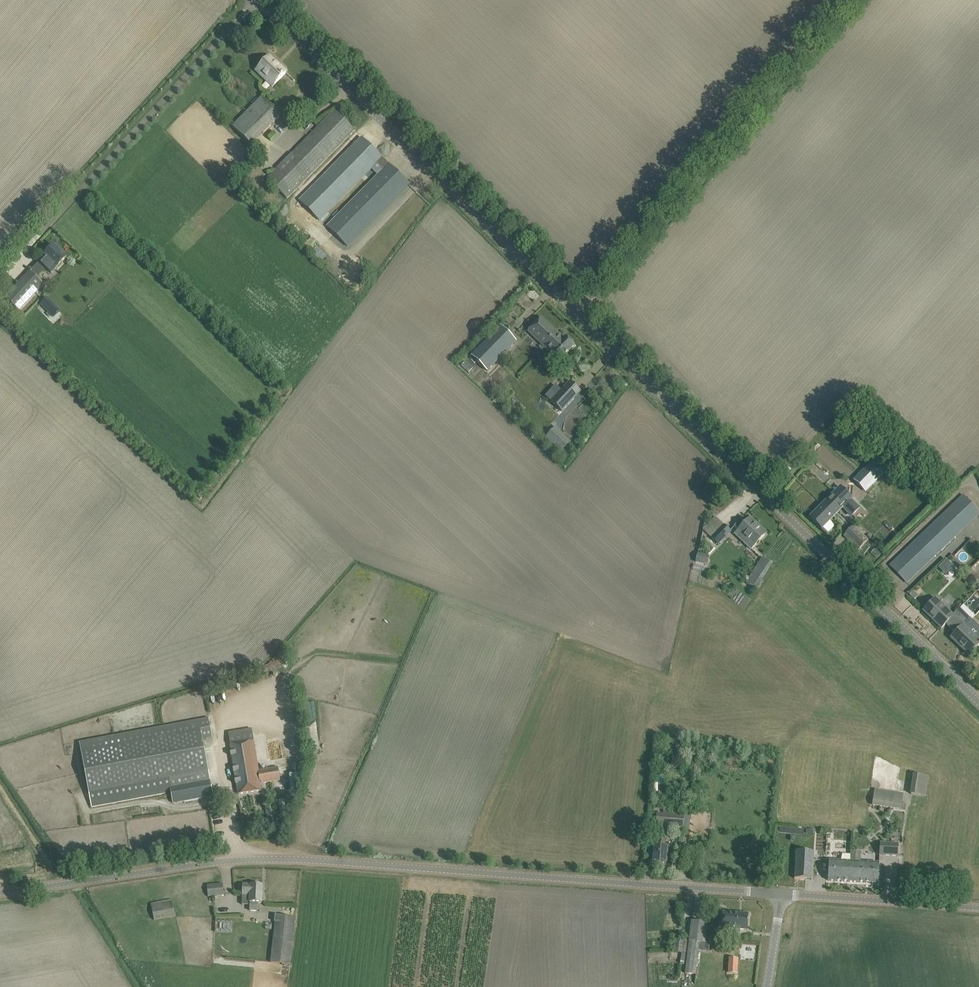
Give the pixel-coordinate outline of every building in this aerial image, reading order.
[(256,71),(260,75),(262,76),(264,74),(275,84),(286,73),(269,57),(256,71)] [(251,145),(281,115),(262,97),(233,127),(251,145)] [(335,110),(328,117),(267,179),(287,199),(355,130),(335,110)] [(320,220),(376,163),(382,157),(362,137),(299,200),(303,204),(298,209),(312,222),(317,218),(320,220)] [(327,227),(347,247),(409,184),(382,157),(376,163),(382,169),(327,227)] [(67,258),(61,252),(54,245),(44,255),(44,256),(39,262),(51,274),(67,258)] [(19,310),(43,284),(29,270),(4,297),(19,310)] [(47,297),(40,304),(53,317),(61,310),(47,297)] [(541,317),(528,331),(544,347),(557,333),(541,317)] [(516,342),(500,326),(471,356),(487,371),(516,342)] [(557,333),(544,347),(550,353),(559,362),(575,345),(566,337),(564,339),(557,333)] [(582,392),(570,381),(551,401),(563,412),(582,392)] [(538,432),(562,454),(579,436),(555,414),(538,432)] [(883,474),(871,462),(854,480),(866,492),(883,474)] [(833,506),(839,511),(843,507),(852,516),(859,509),(850,500),(851,498),(840,487),(823,505),(829,510),(833,506)] [(897,558),(890,565),(907,583),(978,514),(978,512),(963,495),(897,558)] [(822,528),(839,511),(833,506),(829,510),(823,505),(811,517),(822,528)] [(748,521),(743,516),(734,526),(747,538),(743,542),(751,549),(765,534),(756,526),(757,524),(751,518),(748,521)] [(724,525),(712,538),(718,544),(731,531),(724,525)] [(852,527),(851,529),(844,536),(859,550),(867,541),(852,527)] [(694,561),(706,564),(708,555),(695,553),(694,561)] [(764,557),(746,583),(757,590),(763,581),(761,580),(772,563),(764,557)] [(944,574),(952,565),(945,558),(937,567),(944,574)] [(936,597),(924,609),(934,619),(933,620),(941,628),(946,623),(954,614),(936,597)] [(970,654),(978,645),(978,627),(960,608),(954,614),(946,623),(956,633),(951,638),(959,645),(960,644),(970,654)] [(171,788),(210,780),(204,740),(213,738),(209,721),(80,745),(92,807),(172,792),(171,788)] [(280,780),(279,770),(278,767),(259,771),(252,729),(228,733),(238,795),(262,791),(261,783),(280,780)] [(929,776),(913,774),(910,794),(926,797),(929,776)] [(213,796),(210,780),(171,788),(172,792),(174,803),(213,796)] [(873,805),(901,808),(902,798),(874,795),(873,805)] [(274,807),(265,808),(268,827),(277,826),(274,807)] [(656,813),(655,826),(682,829),(684,815),(656,813)] [(654,846),(654,851),(653,861),(666,862),(667,847),(665,847),(666,839),(658,839),(657,846),(654,846)] [(898,856),(899,844),(880,843),(879,855),(898,856)] [(796,851),(795,868),(794,879),(812,880),(814,852),(796,851)] [(851,851),(851,862),(849,882),(878,883),(879,863),(860,862),(861,851),(851,851)] [(828,881),(849,882),(851,862),(829,860),(828,881)] [(224,895),(223,884),(207,886),(208,896),(224,895)] [(243,885),(242,895),(242,904),(249,905),(248,911),(258,911),(258,903),(262,903),(263,885),(243,885)] [(154,920),(175,916),(172,900),(151,904),(154,920)] [(721,928),(734,929),(735,913),(722,912),(721,928)] [(735,913),(734,929),(747,930),(748,914),(735,913)] [(294,927),(295,917),(276,915),(275,925),(271,963),(290,965),(294,927)] [(691,921),(689,940),(677,939),(675,952),(681,953),(681,958),(687,959),(685,973),(695,975),(699,942),(705,943),(707,923),(691,921)] [(741,958),(756,959),(757,944),(742,944),(741,958)] [(13,961),(13,960),(18,959),(17,951),(11,952),(11,948),(0,950),(0,963),(13,961)] [(737,959),(729,959),(729,973),(737,973),(737,959)]
